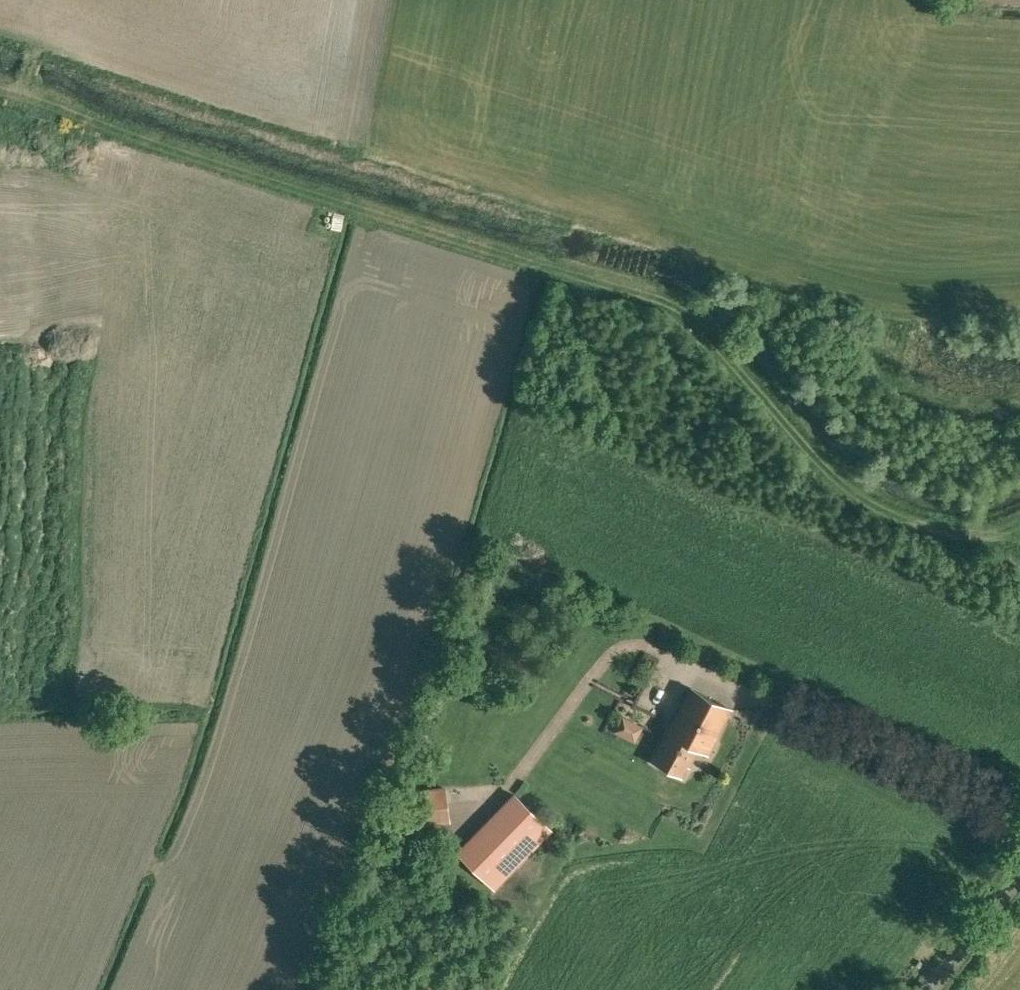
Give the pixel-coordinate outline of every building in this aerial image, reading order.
[(707,754),(731,709),(691,688),(652,762),(680,777),(686,766),(688,767),(698,750),(707,754)] [(632,708),(622,725),(642,736),(652,719),(632,708)] [(446,823),(443,789),(397,794),(400,827),(446,823)] [(517,802),(472,847),(462,856),(491,885),(546,831),(517,802)]
